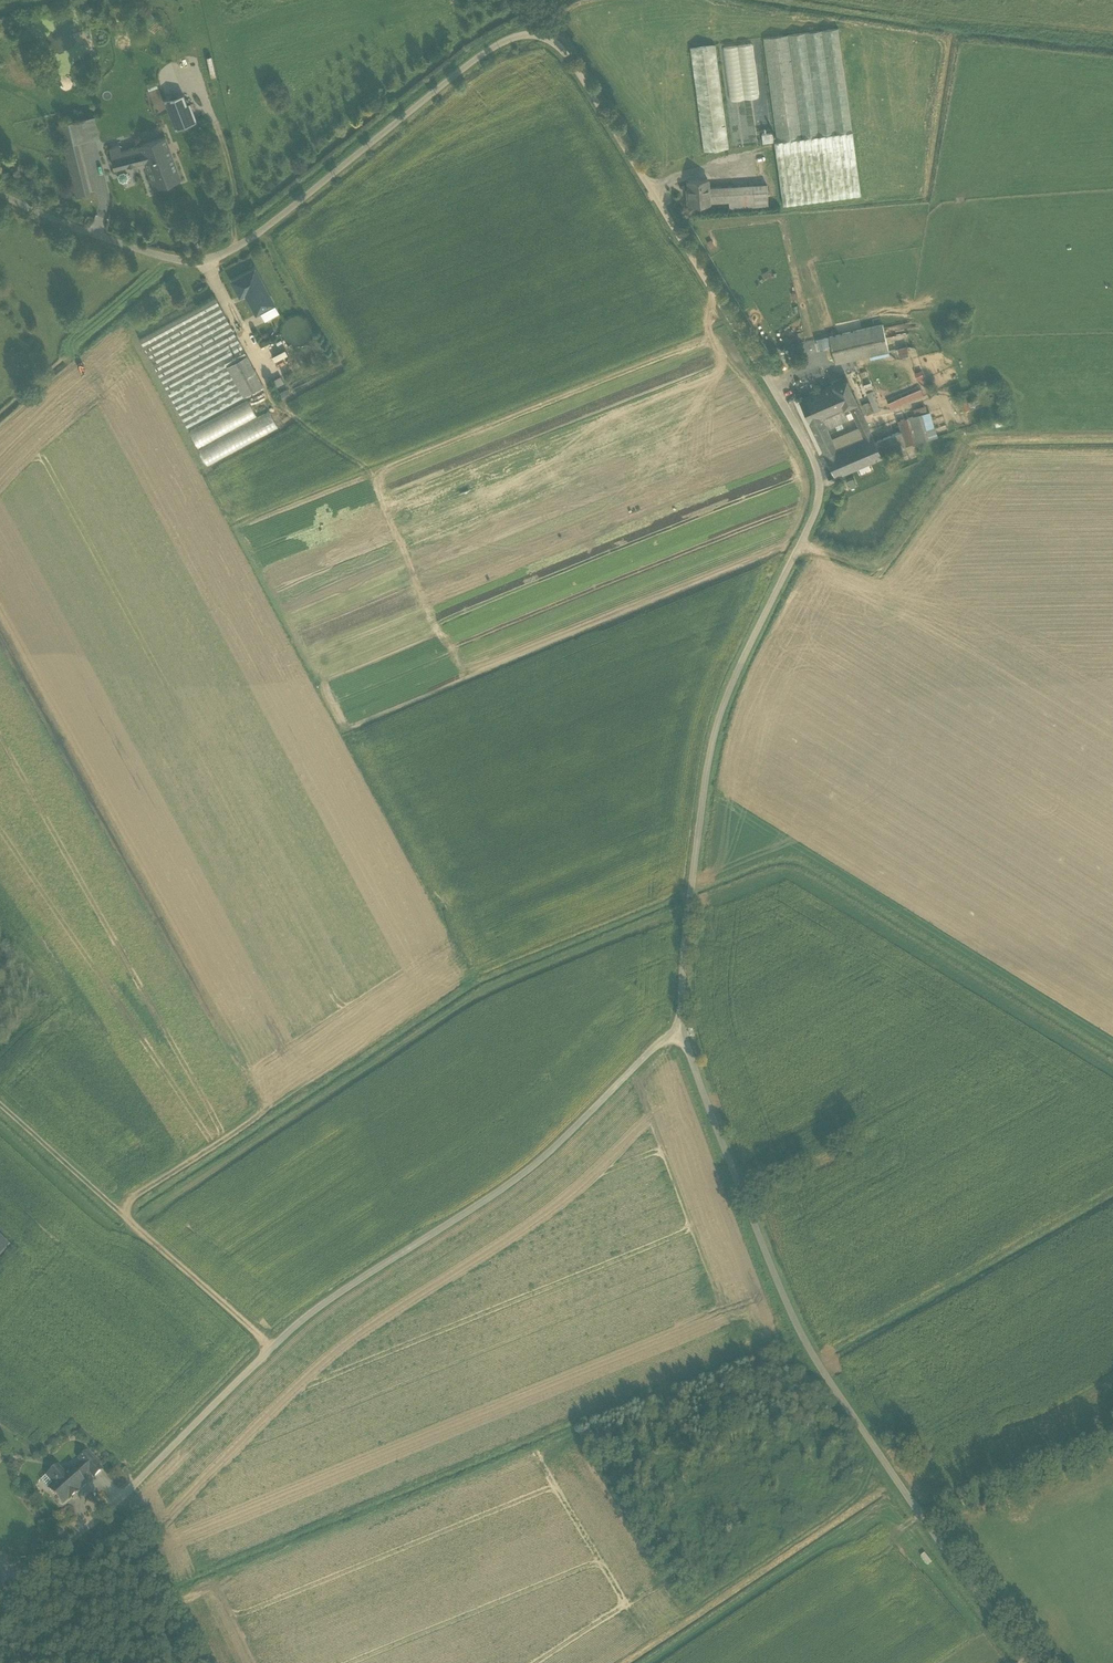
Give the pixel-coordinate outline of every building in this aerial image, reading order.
[(838,28),(788,35),(802,138),(776,142),(776,141),(774,142),(783,205),(860,195),(838,28)] [(873,128),(860,32),(841,34),(854,131),(873,128)] [(788,35),(762,38),(776,141),(776,142),(802,138),(788,35)] [(729,148),(715,44),(689,48),(702,152),(729,148)] [(726,74),(729,99),(757,96),(754,71),(726,74)] [(201,143),(182,94),(163,98),(183,150),(201,143)] [(102,114),(83,119),(87,137),(106,132),(102,114)] [(83,119),(71,121),(76,140),(87,137),(83,119)] [(71,121),(58,125),(76,195),(89,191),(76,140),(71,121)] [(772,132),(761,134),(762,144),(774,142),(772,132)] [(164,137),(132,148),(132,154),(134,163),(145,160),(148,170),(173,162),(164,137)] [(132,154),(124,156),(127,165),(134,163),(132,154)] [(173,162),(148,170),(154,187),(180,178),(173,162)] [(707,180),(688,181),(689,195),(687,196),(687,206),(709,204),(709,203),(708,188),(707,180)] [(766,184),(753,185),(755,206),(768,205),(766,184)] [(753,185),(708,188),(709,203),(728,201),(729,208),(755,206),(753,185)] [(275,304),(255,268),(232,281),(240,296),(245,294),(256,314),(275,304)] [(216,298),(141,339),(168,389),(225,358),(243,348),(216,298)] [(293,319),(289,324),(287,328),(287,334),(289,339),(293,343),(298,345),(304,346),(309,344),(312,342),(315,338),(317,333),(317,328),(315,324),(312,320),(310,318),(305,316),(300,316),(297,317),(293,319)] [(884,324),(828,336),(831,350),(834,363),(890,351),(884,324)] [(831,350),(828,336),(816,339),(819,353),(831,350)] [(271,351),(286,346),(283,339),(269,344),(271,351)] [(287,347),(272,352),(274,357),(288,352),(287,347)] [(243,348),(225,358),(228,364),(247,354),(243,348)] [(247,354),(228,364),(245,396),(265,385),(247,354)] [(245,396),(228,364),(225,358),(168,389),(189,427),(245,396)] [(847,380),(832,386),(843,409),(848,407),(850,412),(854,421),(863,417),(857,402),(847,380)] [(279,392),(287,388),(285,383),(276,386),(279,392)] [(887,398),(891,409),(925,395),(920,384),(887,398)] [(832,386),(799,400),(815,436),(827,431),(826,429),(845,421),(842,416),(850,412),(848,407),(843,409),(832,386)] [(256,413),(248,398),(190,430),(198,445),(256,413)] [(868,403),(862,405),(867,416),(873,413),(868,403)] [(926,405),(913,408),(915,414),(927,411),(926,405)] [(279,426),(269,409),(199,447),(209,464),(279,426)] [(929,412),(908,418),(915,443),(936,438),(929,412)] [(863,417),(854,421),(859,430),(868,426),(863,417)] [(908,418),(897,421),(900,432),(904,446),(915,443),(908,418)] [(859,430),(832,442),(833,445),(835,450),(871,434),(868,426),(859,430)] [(827,431),(815,436),(818,443),(830,438),(827,431)] [(900,432),(875,443),(881,456),(904,447),(904,446),(900,432)] [(835,450),(824,456),(834,477),(881,456),(875,443),(871,434),(835,450)] [(830,438),(818,443),(821,450),(831,446),(828,440),(830,439),(830,438)] [(831,446),(821,450),(824,456),(835,450),(833,445),(831,446)] [(9,1246),(0,1238),(0,1256),(9,1246)] [(102,1470),(87,1453),(79,1460),(83,1464),(89,1471),(94,1477),(102,1470)] [(71,1469),(64,1475),(58,1467),(49,1475),(56,1483),(51,1487),(52,1488),(50,1490),(55,1496),(57,1494),(64,1502),(85,1485),(80,1479),(89,1471),(83,1464),(74,1472),(71,1469)]
